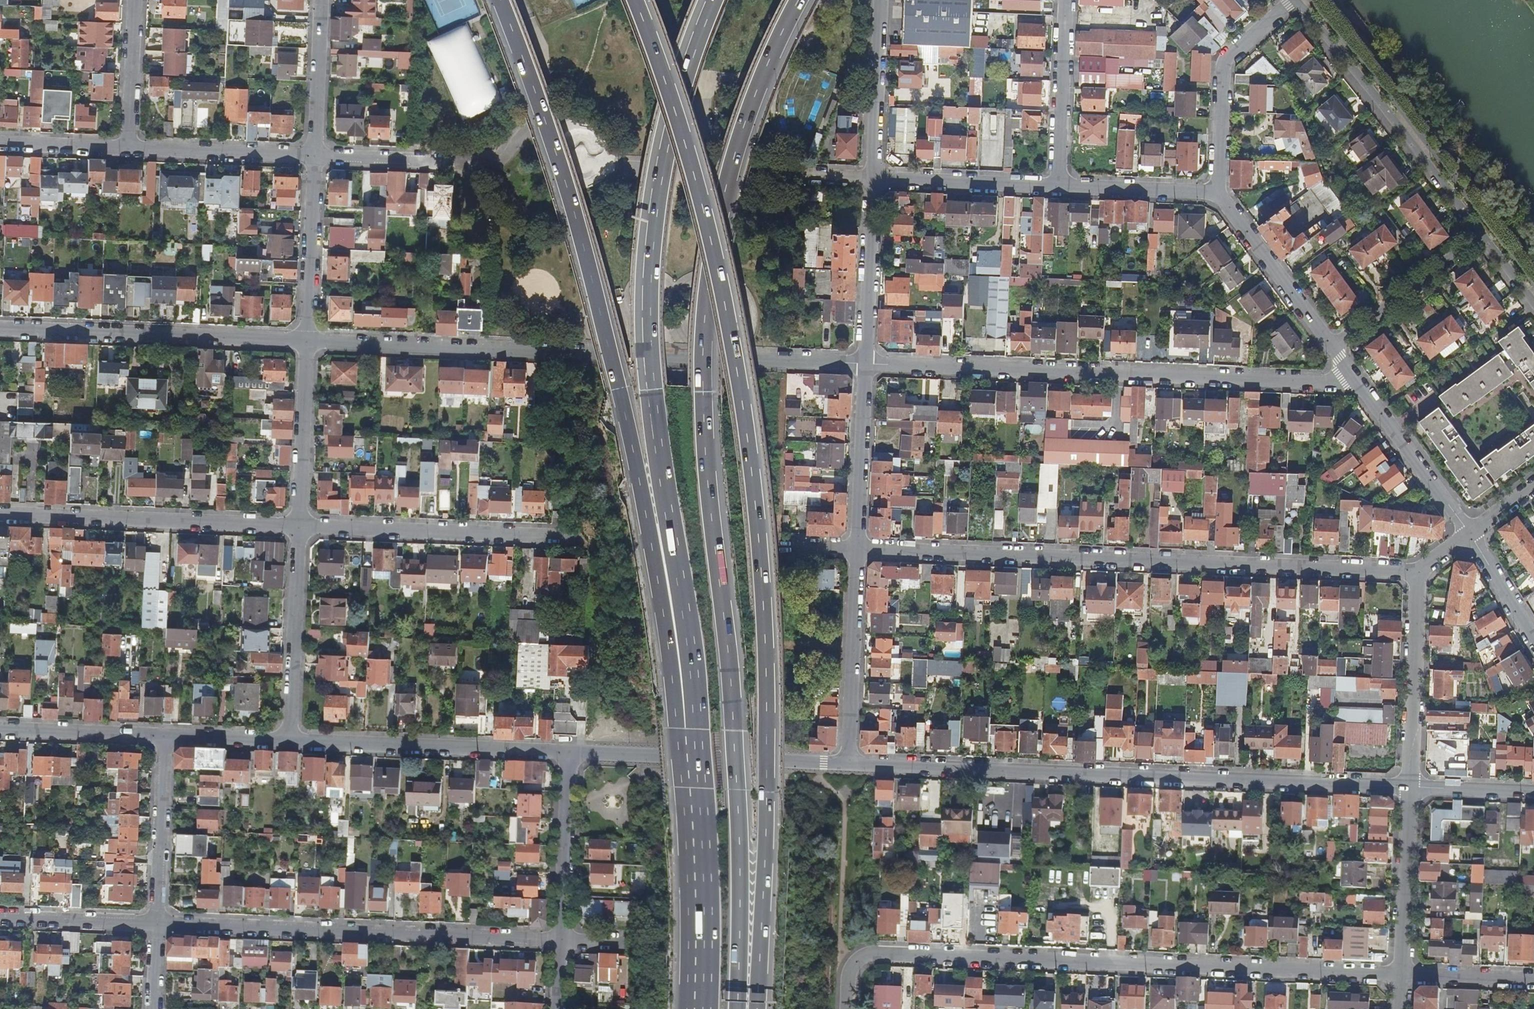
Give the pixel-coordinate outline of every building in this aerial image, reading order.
[(36,6),(36,19),(41,19),(42,19),(50,20),(51,5),(59,5),(60,0),(42,0),(42,2),(42,6),(36,6)] [(162,1),(163,2),(163,16),(184,16),(184,0),(162,0),(162,1)] [(228,19),(229,0),(220,0),(219,30),(221,30),(227,31),(228,19)] [(228,19),(261,21),(262,0),(229,0),(228,19)] [(301,0),(278,0),(278,9),(296,10),(296,6),(301,6),(301,0)] [(369,19),(375,19),(376,0),(356,0),(355,8),(349,8),(348,18),(369,19)] [(973,38),(974,0),(905,0),(903,46),(966,48),(972,48),(973,38)] [(1000,9),(1040,11),(1040,0),(1001,0),(1000,9)] [(1168,10),(1173,5),(1168,0),(1158,0),(1168,10)] [(1204,3),(1197,10),(1199,13),(1172,37),(1187,54),(1193,49),(1194,51),(1200,51),(1200,55),(1212,55),(1213,55),(1215,55),(1222,48),(1214,39),(1211,37),(1214,35),(1216,38),(1228,27),(1232,31),(1235,31),(1237,29),(1237,26),(1235,24),(1233,21),(1244,12),(1234,0),(1208,0),(1206,2),(1208,4),(1206,6),(1204,3)] [(1245,0),(1234,0),(1244,12),(1233,21),(1235,24),(1248,12),(1246,9),(1250,6),(1247,2),(1245,0)] [(118,4),(96,3),(95,18),(98,18),(98,16),(109,16),(109,18),(117,19),(118,4)] [(369,25),(369,19),(348,18),(334,17),(333,39),(352,40),(353,22),(357,22),(357,25),(369,25)] [(57,30),(58,20),(50,20),(42,19),(42,29),(57,30)] [(228,19),(227,31),(227,44),(250,46),(269,47),(270,36),(271,21),(261,21),(228,19)] [(79,46),(106,47),(111,48),(112,22),(79,21),(78,46),(79,46)] [(1028,47),(1028,50),(1033,50),(1033,48),(1045,48),(1046,26),(1041,26),(1041,23),(1030,22),(1030,25),(1021,25),(1021,47),(1028,47)] [(427,40),(461,119),(501,102),(468,23),(427,40)] [(1081,88),(1086,89),(1106,89),(1143,90),(1143,76),(1119,76),(1120,59),(1152,60),(1152,68),(1166,69),(1167,53),(1168,38),(1158,38),(1159,27),(1148,27),(1148,29),(1148,33),(1137,32),(1092,30),(1092,34),(1078,34),(1077,57),(1082,57),(1081,88)] [(184,29),(163,28),(162,51),(165,51),(183,52),(184,29)] [(7,38),(12,38),(12,32),(1,31),(1,29),(0,29),(0,38),(7,38)] [(1313,49),(1300,33),(1283,47),(1285,49),(1280,52),(1291,65),(1295,61),(1296,62),(1313,49)] [(28,63),(28,39),(13,38),(12,66),(30,66),(30,63),(28,63)] [(988,38),(973,38),(972,48),(988,49),(988,38)] [(365,40),(365,51),(380,51),(380,41),(365,40)] [(966,48),(903,46),(892,45),(892,55),(952,57),(952,63),(959,63),(959,52),(966,53),(966,48)] [(85,71),(92,72),(103,72),(104,60),(106,60),(106,47),(79,46),(79,59),(83,59),(82,71),(85,71)] [(272,54),(272,47),(269,47),(250,46),(249,54),(265,55),(265,54),(272,54)] [(400,68),(412,68),(413,53),(380,51),(365,51),(332,49),(332,56),(340,56),(340,75),(358,75),(359,59),(370,59),(370,58),(400,59),(400,68)] [(999,59),(1010,60),(1010,51),(990,50),(990,55),(1000,56),(999,59)] [(183,52),(165,51),(164,75),(175,75),(185,76),(186,52),(183,52)] [(1211,81),(1212,55),(1200,55),(1200,51),(1194,51),(1193,81),(1211,81)] [(1043,76),(1044,53),(1025,52),(1024,75),(1043,76)] [(277,80),(289,80),(289,75),(295,75),(296,54),(275,53),(275,61),(278,61),(277,80)] [(1177,54),(1167,53),(1166,69),(1165,91),(1177,92),(1186,92),(1186,87),(1176,86),(1177,54)] [(1253,65),(1252,75),(1285,76),(1266,54),(1253,65)] [(1332,81),(1314,59),(1298,72),(1315,94),(1332,81)] [(923,87),(924,63),(903,62),(902,87),(923,87)] [(44,70),(39,69),(33,69),(31,106),(24,106),(24,126),(32,127),(32,132),(41,132),(41,122),(43,89),(44,70)] [(111,100),(112,73),(103,72),(92,72),(92,79),(90,79),(90,91),(92,91),(92,99),(111,100)] [(153,77),(153,74),(149,74),(149,95),(156,95),(163,95),(163,91),(167,91),(167,88),(174,88),(174,78),(153,77)] [(1252,85),(1252,75),(1236,74),(1235,84),(1252,85)] [(181,113),(174,112),(173,122),(173,129),(193,129),(194,98),(217,99),(217,81),(208,81),(208,84),(182,83),(181,113)] [(1042,105),(1043,84),(1021,83),(1020,104),(1042,105)] [(1267,114),(1267,85),(1252,85),(1251,114),(1256,114),(1267,114)] [(43,89),(41,122),(52,123),(52,118),(54,119),(55,115),(69,116),(71,91),(43,89)] [(247,121),(247,113),(248,90),(225,89),(225,102),(226,102),(225,120),(247,121)] [(1106,112),(1106,89),(1086,89),(1085,111),(1106,112)] [(1169,116),(1179,117),(1197,117),(1198,92),(1186,92),(1177,92),(1177,108),(1169,108),(1169,116)] [(980,96),(970,95),(970,108),(979,108),(980,96)] [(1336,95),(1320,108),(1339,131),(1355,118),(1336,95)] [(673,105),(673,96),(660,96),(660,105),(673,105)] [(0,99),(0,126),(13,126),(14,119),(17,119),(17,109),(16,109),(5,109),(5,107),(16,107),(16,99),(0,99)] [(84,105),(76,104),(75,126),(94,127),(94,113),(88,113),(88,107),(84,107),(84,105)] [(366,106),(340,105),(339,131),(354,131),(354,136),(365,136),(366,106)] [(969,115),(970,108),(946,107),(946,112),(948,112),(948,114),(969,115)] [(197,108),(197,125),(206,125),(207,108),(197,108)] [(979,108),(970,108),(969,115),(969,122),(982,122),(982,113),(982,109),(979,108)] [(896,155),(915,156),(917,110),(898,109),(896,155)] [(1041,122),(1042,111),(1007,110),(1007,114),(1007,118),(1025,119),(1024,129),(1038,129),(1038,121),(1041,122)] [(933,125),(930,127),(929,138),(927,138),(927,142),(920,141),(919,158),(935,158),(935,169),(942,169),(942,159),(943,137),(944,117),(944,112),(944,111),(934,111),(934,117),(930,117),(930,122),(933,125)] [(247,121),(246,141),(256,141),(257,126),(269,126),(270,116),(270,113),(247,113),(247,121)] [(1142,127),(1142,115),(1122,114),(1118,169),(1133,170),(1136,131),(1129,130),(1129,126),(1142,127)] [(1307,159),(1315,156),(1310,143),(1302,122),(1290,122),(1290,115),(1285,115),(1277,114),(1276,114),(1276,125),(1275,125),(1275,137),(1282,137),(1286,149),(1297,155),(1304,152),(1307,159)] [(855,127),(855,116),(837,115),(837,126),(855,127)] [(270,116),(269,126),(269,132),(278,132),(278,135),(286,135),(286,132),(292,132),(292,116),(285,116),(270,116)] [(392,119),(372,118),(372,137),(391,137),(392,119)] [(1106,143),(1107,119),(1085,118),(1084,126),(1082,128),(1082,132),(1084,134),(1084,142),(1106,143)] [(164,138),(173,138),(173,129),(173,122),(169,122),(164,122),(164,138)] [(1133,170),(1140,170),(1142,127),(1129,126),(1129,130),(1136,131),(1133,170)] [(818,148),(823,134),(816,132),(811,145),(818,148)] [(1350,144),(1362,161),(1378,149),(1365,132),(1350,144)] [(858,136),(840,135),(839,158),(857,159),(858,136)] [(942,159),(968,160),(969,138),(943,137),(942,159)] [(969,138),(968,160),(972,160),(972,158),(977,158),(977,138),(969,138)] [(1198,144),(1178,143),(1178,151),(1181,151),(1181,169),(1197,170),(1198,144)] [(1164,165),(1165,146),(1143,145),(1143,165),(1164,165)] [(1013,149),(1005,149),(1004,169),(1012,169),(1013,149)] [(1372,191),(1387,180),(1393,188),(1406,179),(1386,152),(1358,172),(1372,191)] [(21,177),(21,157),(5,157),(5,177),(21,177)] [(32,212),(38,212),(39,202),(40,170),(40,158),(31,158),(31,183),(36,183),(36,189),(21,189),(21,204),(32,204),(32,212)] [(103,170),(103,161),(88,160),(87,174),(87,183),(102,183),(102,192),(117,193),(118,171),(108,171),(108,170),(103,170)] [(1253,162),(1232,161),(1231,188),(1252,189),(1252,174),(1255,174),(1255,171),(1253,171),(1253,162)] [(1309,191),(1311,190),(1324,180),(1318,164),(1299,164),(1299,162),(1276,162),(1270,162),(1259,162),(1259,168),(1264,168),(1264,170),(1291,171),(1291,169),(1300,165),(1309,191)] [(147,177),(155,177),(155,163),(147,163),(147,177)] [(49,170),(40,170),(39,202),(62,202),(63,193),(63,184),(57,184),(58,177),(49,177),(49,170)] [(118,171),(117,193),(117,197),(119,197),(119,193),(140,194),(140,192),(140,187),(140,172),(118,171)] [(238,206),(239,171),(224,171),(223,175),(222,175),(219,178),(219,179),(204,178),(204,202),(203,207),(218,208),(232,208),(232,214),(238,214),(238,210),(238,206)] [(71,174),(58,173),(58,177),(57,184),(63,184),(63,193),(71,193),(87,194),(87,183),(87,174),(80,174),(80,173),(71,172),(71,174)] [(249,194),(258,195),(258,189),(259,172),(244,172),(244,181),(241,181),(241,194),(249,194)] [(160,201),(204,202),(204,178),(205,175),(160,173),(160,201)] [(406,174),(388,173),(387,193),(387,205),(386,209),(386,211),(397,211),(397,214),(417,215),(418,194),(406,194),(406,174)] [(420,191),(428,191),(428,174),(420,174),(420,191)] [(277,190),(293,190),(295,190),(295,179),(287,179),(287,175),(273,175),(272,189),(277,190)] [(386,175),(370,175),(370,186),(386,186),(386,175)] [(1328,186),(1324,180),(1311,190),(1334,222),(1338,219),(1347,212),(1328,186)] [(1378,199),(1393,188),(1387,180),(1372,191),(1378,199)] [(349,182),(332,182),(331,204),(348,205),(349,182)] [(146,198),(154,198),(154,188),(140,187),(140,192),(146,192),(146,198)] [(293,206),(293,190),(277,190),(277,211),(292,211),(292,206),(293,206)] [(926,208),(927,194),(913,193),(912,207),(901,207),(901,201),(910,201),(910,193),(891,193),(885,197),(885,212),(900,213),(900,215),(894,215),(893,235),(914,236),(915,210),(918,210),(918,208),(926,208)] [(1261,211),(1268,221),(1286,208),(1293,203),(1286,193),(1261,211)] [(933,213),(948,214),(948,202),(948,195),(927,194),(926,208),(926,220),(928,220),(928,218),(933,218),(933,213)] [(1448,236),(1417,195),(1400,207),(1431,248),(1448,236)] [(1002,277),(1010,278),(1011,278),(1011,273),(1012,246),(1009,246),(1010,217),(1014,218),(1015,197),(1006,197),(1004,239),(1002,275),(1002,277)] [(1045,220),(1046,199),(1036,198),(1035,235),(1028,235),(1028,246),(1030,246),(1030,253),(1044,254),(1045,235),(1045,220)] [(1052,204),(1052,199),(1046,199),(1045,220),(1067,221),(1067,230),(1069,230),(1070,225),(1070,205),(1052,204)] [(1125,221),(1126,202),(1101,201),(1101,210),(1100,219),(1103,219),(1103,225),(1106,225),(1106,223),(1125,223),(1125,221)] [(948,202),(948,214),(947,225),(966,225),(965,233),(972,234),(972,225),(973,203),(948,202)] [(1147,222),(1148,202),(1126,202),(1125,221),(1129,221),(1147,222)] [(998,205),(973,203),(972,225),(997,226),(998,205)] [(1030,217),(1031,204),(1023,204),(1023,217),(1030,217)] [(1092,206),(1070,205),(1070,225),(1073,225),(1073,221),(1091,222),(1091,233),(1099,234),(1100,229),(1100,226),(1100,219),(1101,210),(1092,210),(1092,206)] [(370,230),(386,230),(386,211),(386,209),(370,208),(370,220),(365,220),(365,230),(370,230)] [(1291,215),(1286,208),(1268,221),(1260,228),(1283,260),(1287,257),(1307,242),(1321,231),(1322,231),(1317,224),(1297,239),(1293,238),(1283,224),(1283,221),(1291,215)] [(237,235),(254,235),(255,227),(248,226),(248,219),(251,219),(251,210),(250,210),(238,210),(238,214),(237,235)] [(1156,231),(1174,231),(1175,216),(1175,211),(1157,210),(1156,231)] [(426,234),(452,235),(453,211),(449,211),(449,216),(427,216),(426,234)] [(1181,217),(1175,216),(1174,231),(1174,236),(1180,236),(1180,238),(1203,238),(1204,216),(1181,215),(1181,217)] [(324,220),(324,228),(354,229),(354,220),(334,220),(334,218),(324,218),(324,220)] [(1342,225),(1338,219),(1334,222),(1322,231),(1321,231),(1331,244),(1347,232),(1346,231),(1353,226),(1348,220),(1342,225)] [(1147,222),(1129,221),(1128,230),(1147,230),(1147,222)] [(276,236),(291,237),(292,226),(276,225),(276,236)] [(1397,243),(1385,226),(1351,251),(1363,268),(1397,243)] [(2,237),(5,237),(4,257),(29,257),(29,246),(40,246),(40,238),(38,238),(38,233),(38,228),(3,227),(2,237)] [(268,236),(272,236),(273,228),(262,227),(262,236),(268,236)] [(803,269),(805,269),(817,270),(819,229),(805,228),(803,269)] [(1109,229),(1100,229),(1099,234),(1099,244),(1109,244),(1109,229)] [(354,231),(331,230),(331,248),(354,249),(354,231)] [(380,244),(385,244),(386,230),(370,230),(369,250),(380,250),(380,244)] [(1159,234),(1149,234),(1148,271),(1154,271),(1154,248),(1158,249),(1159,234)] [(835,271),(857,271),(858,235),(836,235),(835,267),(825,267),(825,270),(835,271)] [(1053,235),(1045,235),(1044,254),(1053,254),(1053,235)] [(272,236),(268,236),(267,248),(271,248),(271,257),(290,258),(291,237),(276,236),(272,236)] [(935,250),(946,250),(947,237),(925,236),(925,250),(929,250),(929,261),(909,261),(908,273),(921,274),(945,275),(945,265),(934,264),(935,250)] [(1201,248),(1219,273),(1220,272),(1233,262),(1234,261),(1217,237),(1201,248)] [(992,275),(1002,275),(1004,239),(999,239),(998,247),(1001,247),(1001,252),(993,252),(993,253),(979,252),(978,274),(992,274),(992,275)] [(1312,248),(1307,242),(1287,257),(1292,263),(1312,248)] [(200,245),(200,261),(208,261),(209,245),(200,245)] [(385,263),(385,253),(330,251),(330,280),(350,280),(351,262),(385,263)] [(1027,260),(1043,261),(1044,254),(1030,253),(1027,253),(1027,260)] [(415,262),(415,254),(405,254),(404,262),(415,262)] [(451,274),(452,255),(451,255),(441,255),(440,274),(451,274)] [(235,271),(260,272),(260,261),(241,260),(235,260),(235,271)] [(293,277),(294,262),(260,260),(260,261),(260,272),(259,283),(272,283),(273,277),(273,273),(277,273),(277,277),(293,277)] [(971,261),(946,260),(945,265),(945,275),(946,275),(970,276),(971,261)] [(1359,302),(1329,260),(1312,273),(1342,314),(1359,302)] [(1245,279),(1233,262),(1220,272),(1232,288),(1245,279)] [(1097,281),(1107,281),(1111,282),(1111,278),(1109,277),(1109,267),(1098,267),(1097,281)] [(804,300),(805,269),(803,269),(794,269),(793,299),(804,300)] [(1020,273),(1020,278),(1035,279),(1043,279),(1043,270),(1020,269),(1020,273)] [(150,303),(175,303),(176,279),(176,271),(164,270),(163,278),(151,278),(150,303)] [(1503,311),(1473,270),(1456,282),(1487,323),(1503,311)] [(77,302),(78,273),(78,271),(70,271),(69,278),(64,278),(64,282),(54,282),(53,301),(53,306),(68,306),(68,301),(77,302)] [(838,301),(856,302),(857,271),(835,271),(834,301),(838,301)] [(53,301),(54,282),(54,273),(29,272),(28,289),(32,289),(32,300),(53,301)] [(101,304),(103,274),(78,273),(78,285),(77,302),(77,307),(94,308),(95,303),(101,304)] [(149,310),(150,303),(151,278),(127,277),(127,275),(103,274),(101,304),(101,305),(116,306),(116,309),(126,309),(126,307),(140,308),(140,312),(149,310)] [(937,279),(945,279),(945,275),(921,274),(920,284),(937,284),(937,279)] [(989,305),(988,339),(1007,340),(1008,338),(1008,324),(1010,278),(1002,277),(971,276),(970,295),(983,295),(982,305),(989,305)] [(176,279),(175,303),(175,305),(184,306),(184,300),(193,301),(193,279),(176,279)] [(910,305),(911,279),(898,279),(898,283),(890,282),(889,304),(910,305)] [(1035,279),(1034,287),(1044,288),(1045,279),(1043,279),(1035,279)] [(1275,307),(1261,287),(1243,300),(1257,320),(1275,307)] [(210,293),(209,316),(233,317),(234,297),(234,289),(214,288),(214,293),(210,293)] [(944,295),(943,318),(964,318),(965,296),(944,295)] [(289,297),(270,296),(269,319),(288,320),(289,297)] [(262,298),(234,297),(233,317),(262,318),(262,298)] [(331,320),(353,322),(354,299),(331,298),(331,320)] [(465,300),(459,300),(459,313),(458,330),(483,332),(484,301),(478,301),(478,308),(475,310),(468,310),(465,306),(465,300)] [(832,310),(832,301),(824,301),(824,310),(831,310),(832,310)] [(834,322),(855,322),(856,302),(838,301),(838,314),(834,314),(834,322)] [(357,326),(383,327),(383,309),(367,308),(367,315),(357,315),(357,326)] [(1232,315),(1220,309),(1217,308),(1215,354),(1231,355),(1231,356),(1239,356),(1240,347),(1236,346),(1236,339),(1232,339),(1232,331),(1225,331),(1226,322),(1228,323),(1232,315)] [(407,310),(383,309),(383,327),(415,328),(416,309),(407,309),(407,310)] [(450,313),(438,313),(437,335),(458,336),(458,330),(459,313),(453,313),(453,310),(450,310),(450,313)] [(892,322),(892,310),(881,310),(880,342),(913,343),(914,319),(908,319),(908,322),(892,322)] [(925,324),(925,311),(917,311),(916,316),(918,316),(917,324),(925,324)] [(1192,312),(1171,311),(1170,351),(1200,352),(1200,347),(1209,347),(1209,322),(1192,321),(1192,312)] [(1008,324),(1008,338),(1014,338),(1013,349),(1032,350),(1033,328),(1034,312),(1023,312),(1022,330),(1015,330),(1016,324),(1008,324)] [(1246,333),(1249,334),(1253,327),(1232,315),(1228,323),(1246,333)] [(1464,333),(1452,316),(1418,341),(1430,358),(1464,333)] [(1105,339),(1105,338),(1106,318),(1081,317),(1080,337),(1095,337),(1095,339),(1105,339)] [(1078,325),(1058,323),(1058,329),(1057,350),(1057,352),(1077,353),(1078,325)] [(1303,345),(1288,325),(1272,336),(1287,356),(1303,345)] [(1444,404),(1453,415),(1454,417),(1471,404),(1472,406),(1514,374),(1511,371),(1517,367),(1533,389),(1533,352),(1523,337),(1526,335),(1519,326),(1499,341),(1505,350),(1458,385),(1457,384),(1439,397),(1444,404)] [(1058,329),(1033,328),(1032,350),(1032,354),(1042,354),(1042,349),(1057,350),(1058,329)] [(1105,338),(1105,339),(1105,352),(1138,353),(1138,332),(1115,331),(1115,339),(1105,338)] [(1414,377),(1384,335),(1367,348),(1397,389),(1414,377)] [(919,354),(942,355),(942,337),(920,336),(919,354)] [(22,364),(35,364),(35,363),(35,343),(28,343),(28,357),(23,357),(19,364),(22,364)] [(85,364),(86,345),(46,344),(45,366),(63,367),(63,363),(85,364)] [(210,385),(222,385),(223,361),(211,361),(212,350),(197,350),(195,387),(210,388),(210,385)] [(231,378),(230,389),(252,390),(266,391),(283,391),(284,361),(264,360),(264,381),(258,381),(258,379),(231,378)] [(118,377),(127,378),(128,362),(98,361),(97,385),(116,386),(117,386),(118,377)] [(505,370),(506,363),(498,362),(498,367),(495,367),(494,390),(502,390),(502,393),(505,393),(505,370)] [(34,379),(34,387),(34,389),(43,389),(43,370),(40,370),(40,363),(35,363),(35,364),(34,373),(34,379)] [(357,364),(334,363),(333,383),(356,384),(357,364)] [(22,373),(34,373),(35,364),(22,364),(22,373)] [(422,369),(388,368),(388,390),(422,391),(422,369)] [(456,398),(465,398),(465,394),(466,371),(440,370),(440,393),(456,393),(456,398)] [(505,370),(505,393),(505,397),(526,397),(527,371),(505,370)] [(465,394),(490,395),(490,372),(466,371),(465,394)] [(820,375),(820,400),(825,400),(840,401),(841,394),(852,394),(853,382),(847,376),(820,375)] [(116,391),(127,392),(127,380),(127,378),(118,377),(117,386),(116,386),(116,391)] [(127,380),(127,392),(126,407),(164,408),(165,381),(127,380)] [(1022,409),(1047,411),(1048,384),(1031,384),(1030,393),(1023,393),(1022,409)] [(1125,422),(1132,422),(1134,388),(1126,387),(1126,397),(1123,397),(1122,418),(1125,418),(1125,422)] [(1132,422),(1131,443),(1131,444),(1137,445),(1140,445),(1140,441),(1137,441),(1138,418),(1145,418),(1146,388),(1134,388),(1132,422)] [(266,399),(266,391),(252,390),(252,398),(266,399)] [(997,415),(997,411),(998,393),(973,392),(972,415),(997,415)] [(1052,410),(1072,411),(1073,393),(1052,392),(1052,410)] [(1249,459),(1249,472),(1250,472),(1258,473),(1259,437),(1259,435),(1259,427),(1260,393),(1246,392),(1246,400),(1246,406),(1246,409),(1250,409),(1250,416),(1251,416),(1249,459)] [(17,423),(33,423),(34,394),(27,394),(18,393),(17,423)] [(343,393),(343,404),(355,404),(355,393),(343,393)] [(1016,393),(998,393),(997,411),(1016,412),(1016,393)] [(851,420),(852,394),(841,394),(840,401),(825,400),(825,418),(851,420)] [(890,395),(889,421),(925,422),(939,422),(939,411),(939,408),(906,406),(906,396),(890,395)] [(1113,410),(1113,397),(1076,395),(1075,412),(1084,413),(1084,415),(1103,416),(1104,410),(1113,410)] [(1183,399),(1158,398),(1156,431),(1166,431),(1167,419),(1182,419),(1183,399)] [(1239,428),(1240,399),(1231,399),(1230,427),(1239,428)] [(273,421),(292,422),(292,401),(273,400),(273,406),(265,405),(265,415),(273,415),(273,421)] [(1195,420),(1206,421),(1206,400),(1186,400),(1185,425),(1195,425),(1195,420)] [(1227,401),(1206,400),(1206,421),(1226,421),(1227,401)] [(786,401),(785,416),(801,417),(801,402),(786,401)] [(1444,404),(1440,407),(1448,419),(1453,415),(1444,404)] [(327,415),(327,436),(342,436),(343,418),(346,418),(346,415),(340,414),(340,406),(321,405),(321,415),(327,415)] [(1334,407),(1315,407),(1315,412),(1315,426),(1333,426),(1334,407)] [(1469,447),(1448,419),(1440,407),(1419,422),(1448,460),(1445,462),(1474,501),(1494,486),(1486,475),(1490,473),(1496,481),(1512,470),(1513,471),(1533,456),(1533,425),(1499,451),(1498,449),(1481,461),(1485,467),(1482,469),(1467,448),(1469,447)] [(1262,408),(1261,427),(1266,427),(1280,428),(1281,408),(1262,408)] [(1314,432),(1315,426),(1315,412),(1307,412),(1307,410),(1298,410),(1298,411),(1290,411),(1289,431),(1314,432)] [(964,412),(939,411),(939,422),(938,432),(963,433),(964,412)] [(205,415),(194,415),(194,418),(203,419),(206,422),(206,430),(209,431),(209,420),(205,415)] [(504,417),(489,416),(488,432),(488,434),(503,435),(504,417)] [(1364,427),(1349,416),(1335,435),(1349,446),(1364,427)] [(203,419),(194,418),(193,430),(206,430),(206,422),(203,419)] [(1072,420),(1047,419),(1046,440),(1071,441),(1072,420)] [(272,438),(291,439),(292,422),(273,421),(262,420),(261,431),(272,431),(272,438)] [(905,428),(903,459),(922,459),(925,422),(889,421),(889,428),(905,428)] [(33,423),(17,423),(0,422),(0,465),(5,465),(5,467),(9,467),(10,436),(69,438),(69,434),(70,425),(33,423)] [(823,437),(823,443),(845,444),(845,423),(824,422),(824,433),(821,433),(821,437),(823,437)] [(1040,433),(1040,425),(1026,424),(1025,433),(1040,433)] [(100,435),(100,426),(95,426),(70,425),(69,434),(100,435)] [(115,438),(100,438),(99,457),(99,464),(124,465),(124,451),(124,449),(125,427),(115,427),(115,438)] [(134,449),(135,427),(125,427),(124,449),(134,449)] [(453,431),(438,430),(438,440),(443,440),(443,442),(453,442),(453,431)] [(488,434),(488,432),(464,431),(453,431),(453,442),(458,442),(458,441),(480,442),(481,442),(488,442),(488,434)] [(69,434),(69,438),(68,464),(68,474),(67,495),(80,495),(81,453),(91,453),(91,457),(99,457),(100,438),(100,435),(69,434)] [(358,457),(357,474),(369,475),(377,475),(377,467),(370,466),(371,437),(359,437),(358,451),(358,457)] [(1266,437),(1259,437),(1258,473),(1265,473),(1266,463),(1269,463),(1270,437),(1266,437)] [(193,440),(183,439),(182,460),(192,460),(192,457),(193,440)] [(1046,440),(1045,464),(1070,465),(1071,441),(1046,440)] [(480,460),(480,449),(480,442),(458,441),(458,442),(453,442),(452,457),(457,457),(457,459),(480,460)] [(1093,466),(1108,467),(1121,467),(1130,468),(1130,466),(1131,450),(1131,444),(1131,443),(1071,441),(1070,465),(1083,466),(1088,466),(1093,466)] [(452,470),(452,457),(453,442),(443,442),(442,470),(452,470)] [(493,442),(488,442),(481,442),(480,442),(480,449),(493,450),(493,442)] [(845,444),(823,443),(821,443),(820,468),(844,469),(845,444)] [(1386,443),(1379,448),(1382,452),(1389,448),(1386,443)] [(237,461),(237,445),(228,444),(227,469),(235,470),(235,463),(237,461)] [(279,465),(290,466),(291,447),(279,446),(279,465)] [(1357,471),(1363,479),(1388,460),(1382,452),(1379,448),(1363,459),(1367,464),(1357,471)] [(1136,450),(1131,450),(1130,466),(1133,466),(1151,467),(1152,456),(1136,455),(1136,450)] [(1321,453),(1314,451),(1313,464),(1321,453)] [(431,453),(423,453),(422,463),(431,463),(431,453)] [(1352,454),(1321,479),(1331,483),(1336,479),(1352,467),(1354,470),(1360,465),(1352,454)] [(1396,454),(1388,460),(1363,479),(1366,484),(1378,475),(1389,490),(1404,479),(1394,465),(1400,460),(1396,454)] [(1020,463),(1022,463),(1032,464),(1032,456),(1020,456),(1020,463)] [(205,457),(192,457),(192,460),(191,499),(208,499),(208,489),(203,489),(205,457)] [(873,495),(892,495),(902,496),(902,488),(909,488),(909,477),(903,476),(903,474),(894,474),(894,458),(875,458),(873,495)] [(1239,461),(1239,472),(1240,472),(1249,472),(1249,459),(1239,458),(1239,461)] [(947,460),(937,460),(937,468),(946,468),(947,460)] [(946,476),(954,477),(955,461),(947,460),(946,468),(946,476)] [(1239,461),(1228,460),(1228,471),(1239,472),(1239,461)] [(468,462),(468,480),(478,480),(478,462),(468,462)] [(1283,467),(1288,467),(1288,462),(1276,462),(1275,473),(1283,474),(1283,467)] [(47,473),(68,474),(68,464),(48,463),(47,473)] [(1008,463),(1008,473),(999,473),(999,494),(1004,494),(1004,489),(1016,489),(1019,489),(1020,481),(1022,481),(1022,463),(1020,463),(1008,463)] [(19,503),(20,489),(20,470),(9,470),(9,467),(5,467),(5,465),(0,465),(0,502),(19,503)] [(397,478),(396,484),(406,484),(407,466),(397,466),(397,478)] [(1089,482),(1107,483),(1108,467),(1093,466),(1093,474),(1089,474),(1089,482)] [(810,477),(810,468),(799,467),(786,467),(785,493),(842,494),(842,486),(813,485),(813,488),(810,488),(794,488),(794,477),(810,477)] [(1163,477),(1163,469),(1155,469),(1153,468),(1153,470),(1136,469),(1135,496),(1145,497),(1146,483),(1148,483),(1149,481),(1146,481),(1146,478),(1149,478),(1160,478),(1160,483),(1157,483),(1157,491),(1159,491),(1159,494),(1156,494),(1156,506),(1162,506),(1162,494),(1163,477)] [(271,471),(257,470),(257,481),(256,481),(255,503),(273,503),(273,505),(275,505),(275,507),(282,507),(282,505),(283,505),(284,488),(274,488),(275,481),(271,481),(271,471)] [(1186,492),(1186,471),(1164,470),(1164,492),(1186,492)] [(1287,494),(1288,474),(1283,474),(1275,473),(1265,473),(1258,473),(1250,472),(1250,493),(1278,494),(1287,494)] [(1132,508),(1133,474),(1123,474),(1122,507),(1120,507),(1120,510),(1123,510),(1123,507),(1132,508)] [(1288,474),(1287,494),(1287,503),(1294,503),(1294,508),(1306,508),(1306,486),(1305,486),(1300,486),(1300,482),(1305,482),(1305,474),(1288,474)] [(164,475),(156,475),(156,476),(155,481),(155,496),(182,497),(182,481),(164,480),(164,475)] [(357,478),(354,477),(354,500),(366,500),(366,494),(368,494),(376,494),(377,481),(377,478),(377,475),(369,475),(369,478),(357,478)] [(794,477),(794,488),(810,488),(810,477),(794,477)] [(1217,545),(1218,514),(1219,477),(1208,477),(1206,515),(1208,515),(1208,517),(1208,521),(1196,520),(1196,518),(1186,518),(1185,540),(1209,541),(1209,551),(1216,551),(1217,545)] [(376,494),(376,496),(376,502),(390,503),(390,502),(396,502),(396,484),(397,478),(377,478),(377,481),(376,494)] [(1040,508),(1058,509),(1059,479),(1042,478),(1040,508)] [(127,495),(155,496),(155,481),(148,481),(141,480),(128,480),(127,495)] [(45,481),(44,504),(64,505),(64,482),(45,481)] [(333,483),(320,483),(320,509),(341,510),(342,501),(339,501),(339,493),(333,492),(333,483)] [(470,514),(478,514),(478,500),(479,487),(479,483),(471,483),(470,514)] [(1407,490),(1403,483),(1393,491),(1397,497),(1407,490)] [(217,484),(217,511),(225,511),(226,484),(217,484)] [(480,514),(490,515),(490,512),(491,488),(479,487),(478,500),(481,500),(480,514)] [(401,506),(421,507),(421,489),(401,488),(401,506)] [(491,488),(490,512),(512,513),(513,496),(508,496),(508,489),(507,489),(491,488)] [(533,493),(516,492),(515,512),(545,513),(545,503),(540,503),(540,497),(533,497),(533,493)] [(847,531),(848,495),(842,494),(785,493),(785,506),(822,507),(822,510),(829,510),(829,505),(836,505),(836,514),(829,514),(809,513),(809,535),(841,536),(847,531)] [(366,500),(354,500),(353,504),(368,504),(368,494),(366,494),(366,500)] [(1286,526),(1287,508),(1287,503),(1287,494),(1278,494),(1277,526),(1286,526)] [(918,496),(902,496),(892,495),(891,507),(918,509),(918,501),(918,496)] [(1040,496),(1021,495),(1020,522),(1039,522),(1040,496)] [(996,496),(996,509),(1004,509),(1004,496),(996,496)] [(1360,501),(1342,500),(1341,521),(1340,544),(1340,551),(1350,551),(1351,527),(1349,527),(1349,510),(1353,510),(1353,506),(1363,506),(1362,530),(1373,531),(1374,508),(1374,504),(1361,498),(1360,501)] [(433,511),(435,501),(427,499),(425,510),(433,511)] [(945,504),(935,504),(935,517),(934,533),(943,533),(945,504)] [(1170,507),(1162,507),(1162,509),(1161,534),(1163,534),(1163,542),(1183,543),(1183,533),(1182,533),(1182,523),(1169,522),(1170,507)] [(1443,518),(1374,508),(1373,531),(1373,544),(1379,544),(1379,531),(1440,539),(1443,537),(1445,520),(1443,518)] [(891,538),(893,509),(873,509),(872,532),(877,538),(891,538)] [(1153,549),(1160,549),(1161,542),(1161,534),(1162,509),(1155,509),(1154,510),(1153,549)] [(1002,529),(1003,510),(994,510),(993,529),(1002,529)] [(949,533),(970,534),(970,514),(950,513),(949,533)] [(1231,515),(1218,514),(1217,545),(1235,546),(1235,543),(1240,543),(1240,536),(1230,536),(1231,524),(1231,515)] [(1110,539),(1130,539),(1131,519),(1123,518),(1123,516),(1117,515),(1117,518),(1115,518),(1115,529),(1111,529),(1110,539)] [(934,536),(934,533),(935,517),(917,516),(916,539),(923,539),(923,536),(934,536)] [(1073,540),(1081,540),(1081,517),(1067,517),(1066,521),(1061,521),(1061,537),(1073,538),(1073,540)] [(1533,577),(1533,540),(1518,518),(1500,531),(1533,577)] [(1317,543),(1340,544),(1341,521),(1318,520),(1317,543)] [(1274,553),(1285,554),(1285,538),(1286,526),(1277,526),(1271,526),(1271,531),(1269,531),(1269,526),(1259,525),(1258,547),(1274,547),(1274,553)] [(8,527),(8,537),(8,552),(23,553),(23,558),(23,564),(30,564),(30,553),(40,554),(41,538),(29,538),(29,528),(8,527)] [(59,584),(61,558),(61,549),(62,529),(50,529),(49,544),(50,544),(50,553),(51,553),(51,566),(47,566),(47,584),(59,584)] [(83,542),(83,530),(62,529),(61,549),(71,549),(71,564),(104,566),(104,564),(105,546),(105,544),(105,539),(103,539),(102,543),(83,542)] [(1098,529),(1097,546),(1106,547),(1106,529),(1098,529)] [(0,537),(0,567),(7,567),(8,558),(8,552),(8,537),(0,537)] [(1285,538),(1285,554),(1293,554),(1293,539),(1285,538)] [(105,546),(104,564),(121,565),(121,543),(113,543),(113,544),(113,546),(105,546)] [(262,583),(262,588),(273,589),(273,586),(281,586),(282,566),(272,565),(271,571),(263,571),(263,561),(282,562),(283,544),(256,543),(256,548),(255,561),(255,582),(262,583)] [(124,570),(144,570),(145,554),(145,545),(125,544),(124,570)] [(198,554),(198,545),(178,544),(177,564),(185,564),(185,572),(197,572),(198,554)] [(198,554),(197,572),(197,573),(202,573),(203,565),(217,565),(217,559),(217,555),(218,546),(200,546),(200,554),(198,554)] [(224,547),(223,570),(222,585),(222,586),(234,587),(234,570),(232,570),(233,547),(224,547)] [(245,560),(255,561),(256,548),(246,548),(246,549),(245,560)] [(491,576),(512,576),(514,548),(507,548),(507,555),(495,555),(495,566),(491,566),(491,576)] [(61,549),(61,558),(66,558),(66,563),(69,563),(69,564),(71,564),(71,549),(61,549)] [(236,560),(245,560),(246,549),(237,549),(236,560)] [(395,551),(375,550),(374,579),(391,580),(390,586),(394,589),(402,590),(402,585),(403,576),(403,561),(403,557),(395,557),(395,551)] [(345,553),(323,552),(322,574),(344,575),(345,553)] [(144,570),(142,628),(167,629),(168,605),(168,592),(168,591),(159,591),(160,554),(145,554),(144,570)] [(458,559),(429,557),(429,565),(428,582),(458,583),(458,559)] [(463,581),(488,582),(489,557),(464,557),(463,581)] [(61,558),(59,584),(59,586),(70,586),(70,567),(69,564),(69,563),(66,563),(66,558),(61,558)] [(549,600),(549,596),(551,560),(536,559),(535,579),(536,579),(536,590),(539,590),(539,600),(549,600)] [(578,561),(551,560),(549,596),(559,596),(560,572),(576,572),(576,569),(578,569),(578,561)] [(413,561),(403,561),(403,576),(402,585),(413,585),(418,585),(418,590),(427,590),(428,582),(429,565),(420,565),(413,565),(413,561)] [(901,582),(901,568),(901,564),(876,563),(870,567),(869,587),(889,588),(889,579),(898,579),(898,581),(901,582)] [(1468,622),(1477,569),(1474,565),(1458,563),(1455,565),(1446,626),(1468,627),(1476,622),(1468,622)] [(933,575),(933,565),(924,565),(923,580),(932,581),(933,575)] [(920,568),(901,568),(901,582),(904,582),(904,579),(920,580),(920,568)] [(1023,583),(1022,595),(1027,595),(1028,585),(1027,585),(1027,583),(1031,583),(1031,569),(1023,569),(1023,583)] [(363,594),(372,594),(373,570),(364,570),(363,594)] [(815,572),(814,590),(835,590),(835,572),(815,572)] [(993,573),(968,572),(967,592),(978,593),(978,598),(985,598),(985,604),(992,605),(992,603),(992,596),(993,573)] [(16,573),(7,573),(7,582),(16,582),(16,573)] [(1018,596),(1018,574),(998,573),(997,595),(1018,596)] [(955,576),(933,575),(932,581),(932,603),(953,604),(955,576)] [(1053,579),(1052,600),(1051,623),(1070,623),(1070,596),(1074,596),(1074,578),(1053,577),(1053,579)] [(1034,599),(1052,600),(1053,579),(1043,579),(1043,580),(1035,579),(1034,599)] [(1171,600),(1172,580),(1154,579),(1153,599),(1171,600)] [(1212,579),(1203,579),(1202,595),(1202,605),(1201,615),(1201,618),(1201,625),(1211,626),(1212,603),(1224,604),(1225,583),(1218,583),(1218,580),(1212,580),(1212,579)] [(1100,587),(1090,587),(1089,609),(1088,609),(1088,611),(1089,611),(1089,612),(1117,613),(1117,607),(1118,588),(1108,587),(1108,584),(1100,583),(1100,587)] [(1118,588),(1117,607),(1142,608),(1143,585),(1118,584),(1118,588)] [(1252,595),(1252,606),(1251,627),(1262,627),(1262,604),(1270,604),(1270,585),(1254,585),(1253,595),(1252,595)] [(48,595),(59,596),(59,586),(48,586),(48,595)] [(1201,618),(1201,615),(1202,605),(1199,605),(1200,586),(1182,586),(1181,600),(1186,600),(1185,617),(1201,618)] [(1319,587),(1303,586),(1302,608),(1318,609),(1319,587)] [(869,587),(868,612),(876,613),(895,613),(900,613),(900,608),(888,608),(889,599),(891,599),(891,596),(889,596),(889,588),(869,587)] [(1240,605),(1252,606),(1252,595),(1252,589),(1228,588),(1227,608),(1233,608),(1233,612),(1240,613),(1240,605)] [(1360,588),(1341,588),(1341,590),(1340,610),(1359,610),(1360,588)] [(1294,607),(1295,589),(1279,589),(1279,606),(1294,607)] [(1340,625),(1340,610),(1341,590),(1322,589),(1321,610),(1327,611),(1327,624),(1340,625)] [(176,593),(168,592),(168,605),(176,605),(176,593)] [(27,623),(37,624),(58,625),(59,596),(48,595),(47,602),(51,614),(43,614),(43,611),(36,611),(36,609),(27,609),(27,623)] [(246,597),(244,627),(267,628),(267,620),(265,620),(266,606),(267,606),(268,598),(246,597)] [(975,598),(967,598),(966,612),(975,612),(975,598)] [(347,600),(323,600),(323,609),(324,608),(324,625),(347,625),(347,600)] [(1169,621),(1177,622),(1177,608),(1169,607),(1169,621)] [(1498,619),(1493,612),(1477,622),(1476,623),(1485,636),(1497,628),(1499,631),(1506,626),(1501,617),(1498,619)] [(894,632),(895,613),(876,613),(876,631),(894,632)] [(519,643),(520,643),(524,644),(540,644),(541,622),(520,621),(519,643)] [(1380,641),(1402,641),(1402,623),(1381,622),(1380,641)] [(36,633),(37,624),(27,623),(13,623),(11,623),(11,629),(10,633),(23,633),(36,633)] [(965,641),(966,624),(939,623),(938,640),(965,641)] [(1276,623),(1274,660),(1274,674),(1279,674),(1288,675),(1288,665),(1285,665),(1285,658),(1286,642),(1290,642),(1290,635),(1286,635),(1287,623),(1276,623)] [(425,640),(430,640),(434,640),(435,625),(426,625),(425,640)] [(1468,627),(1446,626),(1432,626),(1431,645),(1440,645),(1443,645),(1443,652),(1452,652),(1453,631),(1469,631),(1468,627)] [(269,653),(270,628),(267,628),(244,627),(242,627),(242,652),(252,652),(267,653),(269,653)] [(197,630),(196,630),(195,630),(183,630),(177,629),(167,629),(166,647),(184,648),(184,650),(196,650),(197,630)] [(322,630),(308,630),(308,638),(322,638),(322,630)] [(365,633),(360,632),(360,635),(346,634),(345,644),(350,644),(349,655),(365,656),(365,658),(370,658),(370,653),(371,638),(371,633),(365,633)] [(548,645),(583,646),(583,636),(557,635),(557,632),(548,632),(548,645)] [(104,654),(121,654),(122,634),(105,634),(105,643),(104,643),(104,654)] [(1514,642),(1509,634),(1507,635),(1500,640),(1491,645),(1499,659),(1493,662),(1495,666),(1502,662),(1518,653),(1512,643),(1514,642)] [(874,658),(893,658),(893,649),(895,649),(895,646),(893,646),(893,640),(878,639),(878,648),(874,648),(874,658)] [(1477,645),(1480,652),(1491,645),(1487,639),(1477,645)] [(36,642),(36,674),(48,674),(48,661),(54,661),(54,642),(36,642)] [(589,676),(590,647),(583,646),(548,645),(540,644),(524,644),(520,643),(518,689),(538,690),(550,690),(551,675),(589,676)] [(1393,661),(1394,644),(1377,644),(1376,648),(1365,648),(1365,654),(1367,654),(1366,659),(1375,660),(1393,661)] [(456,646),(433,645),(432,665),(455,666),(456,646)] [(1001,647),(994,646),(994,660),(1009,661),(1010,648),(1001,648),(1001,647)] [(1139,664),(1149,664),(1150,647),(1147,647),(1147,649),(1140,649),(1139,664)] [(1533,675),(1520,651),(1518,653),(1502,662),(1495,666),(1485,672),(1492,694),(1503,691),(1497,674),(1506,669),(1516,686),(1533,675)] [(266,672),(282,672),(282,656),(267,655),(267,653),(252,652),(251,665),(266,665),(266,672)] [(979,653),(965,652),(964,661),(977,662),(979,662),(979,653)] [(370,658),(369,683),(369,684),(387,685),(388,684),(399,685),(399,667),(394,667),(392,667),(392,661),(380,661),(380,653),(370,653),(370,658)] [(345,657),(323,656),(322,665),(322,670),(320,670),(319,681),(326,681),(341,682),(349,682),(350,668),(347,668),(348,657),(345,657)] [(1319,676),(1319,661),(1319,656),(1305,656),(1304,676),(1309,676),(1319,676)] [(896,662),(896,659),(893,658),(874,658),(873,676),(892,677),(892,662),(896,662)] [(1347,659),(1338,658),(1338,662),(1338,677),(1346,677),(1347,659)] [(928,689),(929,675),(929,660),(914,659),(913,688),(916,688),(928,689)] [(1274,660),(1249,659),(1249,662),(1249,673),(1251,673),(1274,674),(1274,660)] [(929,675),(964,676),(964,672),(964,661),(929,660),(929,675)] [(1392,676),(1393,661),(1375,660),(1375,666),(1368,666),(1367,676),(1392,676)] [(964,661),(964,672),(976,672),(977,662),(964,661)] [(1249,662),(1224,661),(1224,663),(1224,672),(1248,673),(1249,673),(1249,662)] [(1338,662),(1319,661),(1319,676),(1338,677),(1338,662)] [(1224,663),(1199,662),(1199,671),(1219,672),(1224,672),(1224,663)] [(1460,671),(1485,672),(1482,664),(1440,662),(1440,670),(1460,671)] [(101,667),(85,667),(85,673),(85,684),(90,684),(90,680),(87,680),(87,675),(101,676),(101,667)] [(219,667),(219,676),(233,677),(233,668),(219,667)] [(1114,667),(1109,667),(1109,677),(1108,695),(1116,695),(1117,668),(1114,667)] [(1152,680),(1153,669),(1149,669),(1139,668),(1139,679),(1152,680)] [(1175,670),(1159,669),(1159,680),(1165,680),(1165,676),(1189,677),(1189,671),(1175,670)] [(1460,678),(1460,671),(1440,670),(1437,670),(1436,696),(1453,697),(1454,678),(1460,678)] [(9,679),(8,707),(8,708),(18,708),(18,693),(28,693),(28,672),(9,671),(9,679)] [(1189,671),(1189,677),(1189,683),(1218,684),(1219,672),(1199,671),(1189,671)] [(1224,672),(1219,672),(1218,684),(1218,702),(1247,704),(1248,673),(1224,672)] [(1274,674),(1251,673),(1251,678),(1263,678),(1263,683),(1278,683),(1279,674),(1274,674)] [(64,674),(60,674),(59,704),(59,714),(65,714),(65,710),(72,710),(73,708),(84,708),(84,696),(85,695),(79,695),(73,694),(73,683),(64,683),(64,674)] [(1319,676),(1309,676),(1309,689),(1337,689),(1338,677),(1319,676)] [(1338,677),(1337,689),(1337,691),(1350,692),(1350,690),(1357,691),(1357,689),(1372,690),(1372,688),(1384,688),(1384,698),(1396,698),(1397,679),(1346,677),(1338,677)] [(8,707),(9,679),(6,679),(5,683),(0,683),(0,707),(8,707)] [(119,693),(118,722),(138,723),(140,692),(125,691),(125,681),(120,681),(120,691),(119,693)] [(359,698),(368,698),(369,684),(369,683),(359,683),(359,687),(359,698)] [(891,703),(892,684),(873,683),(872,703),(891,703)] [(260,684),(239,684),(239,711),(259,712),(260,684)] [(195,685),(193,725),(202,726),(202,716),(215,716),(216,698),(218,698),(219,686),(195,685)] [(165,686),(164,690),(163,714),(163,724),(172,724),(173,688),(169,688),(169,686),(165,686)] [(457,715),(487,716),(488,687),(458,686),(457,715)] [(146,714),(163,714),(164,690),(160,690),(160,697),(156,697),(146,697),(146,714)] [(111,722),(118,722),(119,693),(112,693),(111,722)] [(417,695),(398,695),(398,714),(408,714),(408,710),(417,711),(417,695)] [(1116,695),(1108,695),(1107,723),(1106,745),(1124,746),(1124,748),(1125,748),(1125,757),(1136,758),(1136,757),(1137,728),(1137,722),(1130,722),(1130,724),(1123,723),(1124,696),(1116,695)] [(84,708),(84,721),(101,722),(101,700),(87,700),(87,696),(84,696),(84,708)] [(328,697),(327,721),(340,722),(340,718),(348,718),(348,706),(351,706),(351,698),(328,697)] [(917,697),(904,697),(904,710),(916,711),(917,697)] [(823,698),(822,726),(839,727),(840,699),(823,698)] [(43,709),(43,719),(58,720),(59,714),(59,704),(44,703),(43,709)] [(1489,705),(1487,705),(1487,713),(1498,713),(1495,703),(1490,703),(1489,705)] [(1471,704),(1471,712),(1487,713),(1487,705),(1471,704)] [(563,705),(555,705),(555,721),(555,735),(578,735),(578,714),(572,714),(563,714),(563,705)] [(572,705),(563,705),(563,714),(572,714),(572,705)] [(25,706),(25,719),(33,719),(33,706),(25,706)] [(457,706),(448,706),(448,720),(457,720),(457,706)] [(1336,722),(1346,723),(1347,723),(1385,725),(1385,723),(1395,723),(1396,706),(1385,706),(1385,712),(1336,710),(1336,722)] [(882,709),(882,731),(898,732),(898,724),(895,724),(895,717),(893,717),(893,710),(882,709)] [(1471,712),(1429,711),(1428,721),(1470,722),(1471,712)] [(1504,725),(1507,719),(1498,713),(1498,733),(1497,739),(1497,744),(1503,744),(1503,733),(1504,733),(1504,725)] [(498,738),(516,738),(517,719),(511,719),(511,716),(507,716),(506,719),(499,718),(498,738)] [(966,744),(991,745),(992,725),(992,719),(967,718),(966,744)] [(517,719),(516,738),(525,739),(525,734),(535,734),(535,720),(517,719)] [(1022,726),(1021,740),(1021,752),(1039,752),(1040,720),(1022,720),(1022,726)] [(545,735),(545,740),(555,740),(555,735),(555,721),(542,721),(541,735),(545,735)] [(1336,722),(1335,739),(1334,762),(1334,772),(1344,773),(1346,723),(1336,722)] [(1076,741),(1076,761),(1105,763),(1106,745),(1107,723),(1097,723),(1097,729),(1096,742),(1078,741),(1076,741)] [(1388,725),(1385,725),(1347,723),(1347,743),(1388,744),(1388,725)] [(992,725),(991,745),(991,749),(997,750),(997,751),(1017,751),(1017,740),(1021,740),(1022,726),(992,725)] [(1068,753),(1068,761),(1076,761),(1076,741),(1076,738),(1069,738),(1070,726),(1047,725),(1046,752),(1068,753)] [(1449,763),(1448,777),(1468,778),(1468,771),(1469,767),(1469,752),(1470,725),(1465,725),(1465,732),(1462,732),(1462,742),(1456,742),(1455,763),(1449,763)] [(832,752),(838,745),(839,727),(822,726),(820,726),(820,733),(817,733),(817,736),(820,736),(820,739),(813,739),(813,751),(832,752)] [(1277,728),(1246,726),(1246,748),(1265,748),(1276,749),(1277,728)] [(1277,726),(1277,728),(1276,749),(1275,755),(1275,757),(1302,758),(1303,737),(1288,737),(1288,726),(1277,726)] [(897,745),(918,746),(918,739),(919,728),(910,728),(910,734),(898,733),(897,743),(897,745)] [(934,748),(952,749),(952,731),(947,731),(947,728),(937,728),(937,730),(934,730),(934,748)] [(1136,757),(1156,758),(1157,740),(1157,733),(1147,733),(1147,729),(1137,728),(1136,757)] [(1078,741),(1096,742),(1097,729),(1095,729),(1091,730),(1087,731),(1084,734),(1083,736),(1080,735),(1078,741)] [(879,736),(880,731),(876,731),(863,730),(863,747),(868,753),(897,754),(897,745),(897,743),(889,743),(889,736),(879,736)] [(1196,735),(1187,734),(1186,757),(1186,761),(1206,762),(1206,756),(1216,756),(1217,731),(1208,731),(1207,747),(1206,752),(1195,751),(1195,746),(1196,735)] [(1236,732),(1217,731),(1216,756),(1216,760),(1235,760),(1236,732)] [(1451,740),(1452,731),(1436,731),(1436,739),(1451,740)] [(1312,761),(1334,762),(1335,739),(1313,738),(1312,761)] [(76,744),(75,760),(75,768),(83,768),(84,745),(76,744)] [(1533,780),(1533,761),(1533,750),(1512,749),(1512,746),(1497,746),(1497,749),(1496,764),(1496,769),(1507,769),(1507,765),(1526,765),(1525,780),(1533,780)] [(198,750),(181,749),(177,754),(176,769),(195,769),(194,776),(197,776),(197,770),(198,750)] [(1474,771),(1474,778),(1490,779),(1490,764),(1496,764),(1497,749),(1491,749),(1490,753),(1469,752),(1469,767),(1474,768),(1474,771)] [(17,776),(25,776),(26,750),(18,750),(17,776)] [(197,770),(226,771),(226,761),(226,751),(198,750),(197,770)] [(273,771),(273,753),(252,752),(251,762),(251,778),(256,778),(256,771),(273,771)] [(107,753),(107,769),(117,769),(135,770),(135,760),(124,759),(124,754),(107,753)] [(298,754),(277,753),(276,771),(288,772),(287,785),(297,786),(298,754)] [(4,760),(0,760),(0,789),(7,789),(7,772),(14,772),(15,755),(4,754),(4,760)] [(33,775),(50,776),(51,758),(42,758),(42,759),(34,759),(33,775)] [(60,759),(51,758),(50,776),(50,783),(50,784),(57,784),(57,776),(64,777),(64,785),(74,785),(75,777),(75,768),(75,760),(60,759)] [(321,798),(325,798),(325,788),(324,788),(325,760),(305,760),(305,781),(321,782),(321,798)] [(226,771),(225,777),(225,782),(233,783),(233,786),(236,786),(236,789),(239,789),(239,783),(250,783),(251,778),(251,762),(226,761),(226,771)] [(476,761),(475,781),(475,789),(489,790),(490,766),(492,767),(492,762),(476,761)] [(525,781),(526,764),(507,763),(506,776),(504,776),(504,780),(525,781)] [(526,764),(525,781),(524,791),(545,792),(545,784),(542,784),(543,772),(546,772),(546,764),(526,764)] [(339,767),(339,766),(329,765),(328,787),(345,788),(346,767),(339,767)] [(372,790),(373,767),(352,766),(352,790),(372,790)] [(117,769),(116,793),(134,794),(135,770),(117,769)] [(375,793),(400,794),(401,770),(376,769),(375,793)] [(220,783),(225,784),(225,782),(225,777),(218,777),(214,777),(203,776),(202,806),(219,806),(220,783)] [(475,804),(475,789),(475,781),(450,780),(450,803),(475,804)] [(407,806),(424,806),(425,784),(408,783),(407,806)] [(894,801),(895,784),(877,783),(876,807),(882,807),(883,800),(894,801)] [(441,785),(425,784),(424,806),(440,807),(441,785)] [(912,787),(911,790),(900,789),(899,810),(921,811),(921,787),(912,787)] [(139,801),(139,794),(134,794),(116,793),(108,793),(107,800),(108,800),(108,809),(104,809),(104,810),(108,816),(136,817),(137,801),(139,801)] [(1181,814),(1182,794),(1162,793),(1161,813),(1181,814)] [(242,808),(250,808),(250,795),(242,794),(242,808)] [(1063,796),(1051,795),(1050,800),(1042,799),(1042,802),(1034,802),(1033,844),(1050,844),(1050,835),(1049,834),(1050,821),(1063,821),(1064,801),(1063,801),(1063,796)] [(520,818),(524,819),(541,819),(542,798),(521,797),(520,810),(520,818)] [(1152,818),(1152,798),(1130,797),(1130,817),(1133,817),(1139,817),(1152,818)] [(1336,797),(1335,821),(1338,821),(1338,819),(1359,819),(1359,810),(1360,798),(1336,797)] [(1098,800),(1099,833),(1121,832),(1120,799),(1098,800)] [(1394,805),(1389,799),(1373,799),(1373,810),(1388,810),(1394,810),(1394,805)] [(1318,828),(1318,822),(1320,822),(1320,821),(1328,821),(1328,801),(1310,800),(1309,827),(1318,828)] [(1441,822),(1460,822),(1461,802),(1453,802),(1453,812),(1437,811),(1432,814),(1431,843),(1442,843),(1443,832),(1441,830),(1441,822)] [(1507,804),(1506,831),(1520,831),(1521,818),(1521,805),(1507,804)] [(1244,806),(1244,814),(1243,832),(1243,834),(1263,835),(1264,807),(1253,807),(1244,806)] [(1283,826),(1303,827),(1304,806),(1284,806),(1283,826)] [(1484,814),(1484,809),(1462,808),(1462,817),(1484,818),(1484,814)] [(1372,810),(1371,844),(1393,845),(1393,839),(1387,838),(1388,810),(1373,810),(1372,810)] [(210,830),(209,833),(214,833),(214,830),(218,831),(219,812),(200,811),(200,830),(210,830)] [(974,812),(963,811),(963,813),(954,813),(954,811),(943,811),(943,825),(943,836),(973,837),(974,812)] [(1194,815),(1184,815),(1184,818),(1183,837),(1213,838),(1213,831),(1214,816),(1203,815),(1203,813),(1194,812),(1194,815)] [(1244,814),(1214,812),(1214,813),(1214,816),(1213,831),(1230,832),(1230,839),(1243,840),(1243,834),(1243,832),(1244,814)] [(1520,845),(1532,846),(1533,832),(1533,813),(1527,813),(1527,819),(1521,818),(1520,831),(1520,845)] [(1486,814),(1485,841),(1498,841),(1499,814),(1486,814)] [(136,817),(108,816),(107,828),(109,828),(111,828),(119,828),(136,829),(136,823),(149,823),(149,818),(136,817)] [(883,830),(884,830),(893,830),(894,816),(884,816),(883,830)] [(524,820),(524,819),(520,818),(515,818),(516,826),(516,834),(515,837),(513,845),(534,846),(534,836),(536,836),(537,829),(541,829),(541,820),(524,820)] [(1183,837),(1184,818),(1181,818),(1180,823),(1176,822),(1176,829),(1174,829),(1174,838),(1183,838),(1183,837)] [(1162,822),(1154,821),(1153,837),(1162,837),(1162,822)] [(338,822),(337,838),(348,838),(349,823),(338,822)] [(937,836),(942,836),(943,836),(943,825),(920,825),(919,846),(937,847),(937,836)] [(118,840),(119,828),(111,828),(110,840),(118,840)] [(135,840),(136,829),(119,828),(118,840),(135,840)] [(884,834),(875,834),(875,852),(880,852),(881,844),(893,845),(893,830),(884,830),(884,834)] [(1133,833),(1123,832),(1122,859),(1122,870),(1131,870),(1133,833)] [(1312,832),(1303,832),(1303,845),(1312,846),(1312,832)] [(208,858),(209,836),(178,835),(177,856),(208,858)] [(1116,836),(1100,836),(1100,840),(1100,848),(1099,854),(1115,854),(1116,836)] [(110,840),(109,840),(108,854),(105,854),(104,862),(114,862),(132,863),(132,856),(135,856),(135,840),(118,840),(110,840)] [(390,855),(397,855),(398,840),(390,840),(390,855)] [(592,841),(592,859),(611,860),(612,842),(592,841)] [(980,847),(979,857),(1002,858),(1002,857),(1011,857),(1011,843),(1003,843),(1003,849),(995,848),(995,845),(994,845),(994,842),(987,842),(986,848),(980,847)] [(84,861),(84,844),(72,843),(72,861),(84,861)] [(1393,845),(1371,844),(1367,844),(1366,864),(1387,865),(1387,854),(1392,854),(1393,845)] [(540,847),(519,846),(518,862),(540,863),(540,847)] [(1429,864),(1448,865),(1449,847),(1429,846),(1429,864)] [(897,861),(899,861),(911,861),(919,861),(919,853),(897,852),(897,861)] [(0,858),(0,883),(0,886),(0,892),(21,893),(22,875),(18,875),(19,863),(15,863),(15,856),(0,855),(0,858)] [(44,857),(43,861),(32,860),(31,874),(36,875),(36,883),(39,883),(39,887),(39,891),(50,892),(52,861),(52,858),(44,857)] [(1114,859),(1092,858),(1092,869),(1113,870),(1114,859)] [(1122,870),(1122,859),(1114,859),(1113,870),(1122,870)] [(52,861),(50,892),(70,892),(71,884),(71,872),(71,862),(52,861)] [(204,883),(221,884),(221,880),(222,874),(217,874),(217,862),(217,861),(216,861),(205,861),(204,883)] [(372,861),(371,881),(378,881),(378,872),(380,872),(380,862),(372,861)] [(114,862),(113,886),(131,887),(132,863),(114,862)] [(412,874),(397,873),(396,892),(421,894),(421,884),(422,863),(412,863),(412,874)] [(500,863),(500,871),(511,872),(511,864),(500,863)] [(1364,880),(1365,864),(1343,863),(1343,888),(1366,889),(1366,880),(1364,880)] [(612,887),(613,865),(589,864),(588,886),(612,887)] [(1002,865),(972,864),(970,892),(975,893),(975,884),(992,885),(991,895),(1000,896),(1001,871),(1002,865)] [(1436,877),(1447,878),(1448,865),(1429,864),(1421,864),(1421,882),(1436,883),(1436,877)] [(1237,866),(1228,866),(1228,874),(1237,875),(1237,866)] [(1484,872),(1484,867),(1473,866),(1472,884),(1483,885),(1484,872)] [(230,867),(222,867),(222,874),(221,880),(230,880),(230,867)] [(1091,887),(1121,889),(1122,870),(1113,870),(1092,869),(1091,887)] [(510,880),(511,872),(500,871),(496,871),(495,879),(510,880)] [(1518,877),(1518,874),(1484,872),(1483,885),(1508,886),(1518,887),(1518,877)] [(347,876),(346,881),(346,891),(345,908),(345,909),(365,910),(367,877),(347,876)] [(452,897),(471,898),(472,877),(450,876),(449,889),(452,889),(452,897)] [(519,897),(538,898),(539,878),(520,877),(519,897)] [(1522,877),(1521,887),(1523,887),(1533,887),(1533,878),(1522,877)] [(340,908),(345,908),(346,891),(341,891),(341,889),(331,889),(331,878),(323,878),(322,908),(340,909),(340,908)] [(271,879),(270,895),(270,908),(290,910),(291,890),(296,891),(296,881),(271,879)] [(300,905),(320,906),(321,881),(311,880),(311,884),(301,884),(300,905)] [(1447,883),(1436,883),(1435,910),(1456,911),(1457,884),(1447,883)] [(70,892),(70,908),(80,908),(81,885),(77,884),(71,884),(70,892)] [(421,894),(420,914),(441,915),(442,894),(432,894),(433,885),(421,884),(421,894)] [(1479,911),(1478,921),(1482,921),(1483,885),(1472,884),(1471,905),(1475,905),(1475,911),(1479,911)] [(131,897),(131,887),(113,886),(105,886),(105,901),(129,902),(129,897),(131,897)] [(1533,897),(1533,887),(1523,887),(1523,896),(1533,897)] [(225,906),(245,907),(246,889),(226,888),(225,906)] [(371,888),(370,911),(388,911),(389,889),(377,888),(371,888)] [(265,890),(246,889),(245,907),(270,908),(270,895),(265,895),(265,890)] [(209,908),(208,914),(220,914),(221,892),(200,891),(200,908),(209,908)] [(1241,895),(1211,894),(1210,914),(1240,915),(1241,895)] [(1318,915),(1325,915),(1326,903),(1326,895),(1301,894),(1301,903),(1318,904),(1318,915)] [(1326,895),(1326,903),(1345,903),(1345,896),(1326,895)] [(1012,897),(1000,896),(1000,914),(1002,914),(1001,933),(1001,934),(1020,935),(1020,928),(1020,924),(1025,924),(1026,915),(1011,915),(1012,897)] [(1346,896),(1345,904),(1355,905),(1355,896),(1346,896)] [(1384,925),(1385,897),(1368,896),(1368,902),(1366,902),(1365,924),(1384,925)] [(496,899),(487,898),(487,908),(495,908),(496,899)] [(548,923),(549,901),(496,899),(495,908),(531,910),(530,917),(527,917),(527,923),(530,923),(530,928),(542,928),(548,923)] [(582,918),(611,920),(612,901),(582,900),(582,918)] [(1141,911),(1141,915),(1137,915),(1137,908),(1126,908),(1125,928),(1150,929),(1150,928),(1150,912),(1141,911)] [(478,910),(470,910),(470,925),(477,925),(478,910)] [(909,924),(908,943),(931,944),(931,931),(936,931),(936,924),(943,925),(943,910),(931,910),(930,924),(915,924),(909,924)] [(942,929),(969,930),(969,911),(943,910),(943,925),(942,929)] [(901,911),(901,915),(879,914),(878,934),(897,934),(897,924),(901,924),(901,923),(909,923),(909,917),(909,912),(901,911)] [(1150,912),(1150,928),(1156,928),(1156,932),(1154,932),(1154,947),(1174,948),(1175,919),(1158,919),(1159,913),(1150,912)] [(1056,934),(1055,942),(1089,943),(1090,918),(1069,917),(1069,920),(1056,919),(1056,924),(1051,924),(1050,934),(1056,934)] [(1299,945),(1299,938),(1300,920),(1270,919),(1270,922),(1270,930),(1269,944),(1299,945)] [(1432,919),(1432,942),(1444,942),(1444,924),(1444,920),(1432,919)] [(1251,924),(1251,929),(1268,930),(1270,930),(1270,922),(1253,921),(1251,924)] [(1209,945),(1210,926),(1180,925),(1179,944),(1209,945)] [(1345,928),(1344,943),(1344,961),(1368,962),(1370,929),(1345,928)] [(1247,929),(1247,947),(1267,948),(1268,930),(1251,929),(1247,929)] [(1481,929),(1481,949),(1488,949),(1489,946),(1497,947),(1505,947),(1506,930),(1481,929)] [(69,933),(68,949),(68,951),(68,953),(78,954),(79,933),(69,933)] [(194,938),(175,937),(169,941),(169,956),(191,957),(191,960),(194,960),(194,938)] [(221,939),(194,938),(194,960),(196,960),(196,958),(209,958),(209,970),(201,970),(200,990),(195,990),(195,1000),(219,1001),(220,967),(221,939)] [(1298,959),(1307,959),(1308,938),(1299,938),(1299,945),(1298,959)] [(1509,960),(1533,961),(1533,939),(1510,938),(1509,960)] [(225,939),(221,939),(220,967),(243,968),(243,967),(243,959),(234,959),(234,966),(232,965),(232,961),(229,961),(230,942),(224,942),(225,939)] [(244,940),(243,953),(243,959),(243,967),(268,968),(269,948),(256,948),(256,940),(244,940)] [(1432,942),(1427,941),(1426,955),(1450,956),(1450,965),(1461,966),(1462,948),(1447,947),(1447,942),(1444,942),(1432,942)] [(1327,942),(1327,945),(1324,945),(1324,952),(1326,952),(1326,960),(1344,961),(1344,943),(1327,942)] [(7,977),(9,943),(0,943),(0,977),(7,977)] [(19,943),(9,943),(7,977),(7,984),(12,984),(12,968),(18,968),(19,943)] [(96,943),(95,954),(104,955),(111,955),(128,956),(129,944),(96,943)] [(368,975),(369,945),(344,944),(343,966),(365,966),(364,969),(363,970),(363,978),(368,978),(368,975)] [(48,964),(48,947),(36,947),(36,955),(33,955),(33,964),(48,964)] [(60,948),(48,947),(48,964),(47,975),(59,975),(59,965),(68,965),(68,953),(68,951),(60,951),(60,948)] [(410,960),(418,961),(419,947),(411,947),(410,960)] [(1477,949),(1462,948),(1461,966),(1472,966),(1472,957),(1477,957),(1477,949)] [(467,1007),(469,950),(458,949),(456,983),(462,983),(461,991),(458,991),(458,994),(438,993),(437,1005),(448,1006),(447,1008),(461,1008),(461,1007),(467,1007)] [(292,977),(293,953),(274,953),(273,971),(288,971),(288,977),(292,977)] [(600,955),(587,954),(587,964),(595,965),(600,965),(600,955)] [(111,955),(104,955),(103,975),(110,975),(111,955)] [(111,955),(110,975),(114,976),(127,976),(128,956),(111,955)] [(619,955),(600,955),(600,965),(600,968),(599,982),(599,985),(610,985),(610,973),(613,973),(613,969),(618,969),(619,955)] [(193,963),(168,962),(168,970),(192,971),(193,970),(193,963)] [(592,967),(576,966),(576,980),(592,981),(592,967)] [(297,998),(317,999),(318,972),(298,971),(298,973),(296,975),(296,980),(300,980),(299,984),(298,984),(297,998)] [(99,975),(98,995),(102,995),(129,996),(130,986),(127,986),(114,985),(114,976),(110,975),(103,975),(99,975)] [(372,989),(372,1007),(390,1008),(391,990),(392,990),(393,977),(368,975),(368,978),(367,988),(372,989)] [(127,986),(127,976),(114,976),(114,985),(127,986)] [(271,977),(268,976),(267,985),(267,1003),(276,1003),(277,980),(271,980),(271,977)] [(931,994),(932,978),(917,977),(916,996),(925,996),(925,993),(931,994)] [(361,1006),(367,1006),(367,988),(368,978),(363,978),(362,978),(361,989),(348,988),(347,1007),(361,1007),(361,1006)] [(322,1006),(342,1006),(343,980),(323,979),(322,1006)] [(967,979),(965,1008),(995,1008),(996,998),(982,997),(983,980),(967,979)] [(1199,1002),(1200,980),(1179,979),(1178,1001),(1199,1002)] [(1236,1008),(1247,1008),(1252,1008),(1253,996),(1248,996),(1248,982),(1237,981),(1237,990),(1236,1008)] [(231,987),(231,982),(221,982),(220,1001),(238,1002),(239,987),(231,987)] [(397,1003),(417,1004),(418,982),(397,982),(397,1003)] [(247,1002),(267,1003),(267,985),(248,984),(247,1002)] [(996,986),(996,998),(995,1008),(1004,1008),(1004,1006),(1026,1007),(1027,987),(1015,987),(1008,987),(996,986)] [(1123,987),(1122,1008),(1131,1008),(1146,1008),(1147,988),(1123,987)] [(903,990),(876,988),(875,1008),(902,1008),(903,990)] [(1152,1008),(1176,1008),(1177,989),(1153,988),(1152,1008)] [(1439,990),(1422,989),(1416,995),(1416,1008),(1438,1008),(1439,990)] [(1237,990),(1225,990),(1225,995),(1206,995),(1206,1007),(1206,1008),(1236,1008),(1237,990)] [(1447,990),(1447,995),(1458,995),(1458,1003),(1455,1003),(1455,1008),(1467,1008),(1467,1004),(1471,1004),(1471,1005),(1478,1005),(1479,991),(1447,990)] [(1056,995),(1037,994),(1037,1000),(1037,1008),(1056,1008),(1056,995)] [(1064,1008),(1085,1008),(1086,995),(1077,994),(1077,996),(1064,996),(1064,1008)] [(129,996),(102,995),(101,1006),(104,1007),(104,1008),(112,1008),(112,1007),(129,1007),(129,996)] [(1370,996),(1329,995),(1329,1008),(1370,1008),(1370,996)] [(1322,996),(1313,996),(1313,1008),(1321,1008),(1322,996)] [(1277,999),(1267,998),(1267,1008),(1286,1008),(1286,999),(1285,997),(1278,997),(1277,999)] [(545,1005),(519,1004),(519,999),(497,999),(497,1008),(545,1008),(545,1005)] [(1107,1001),(1092,1001),(1092,1008),(1116,1008),(1116,1000),(1107,1000),(1107,1001)]
